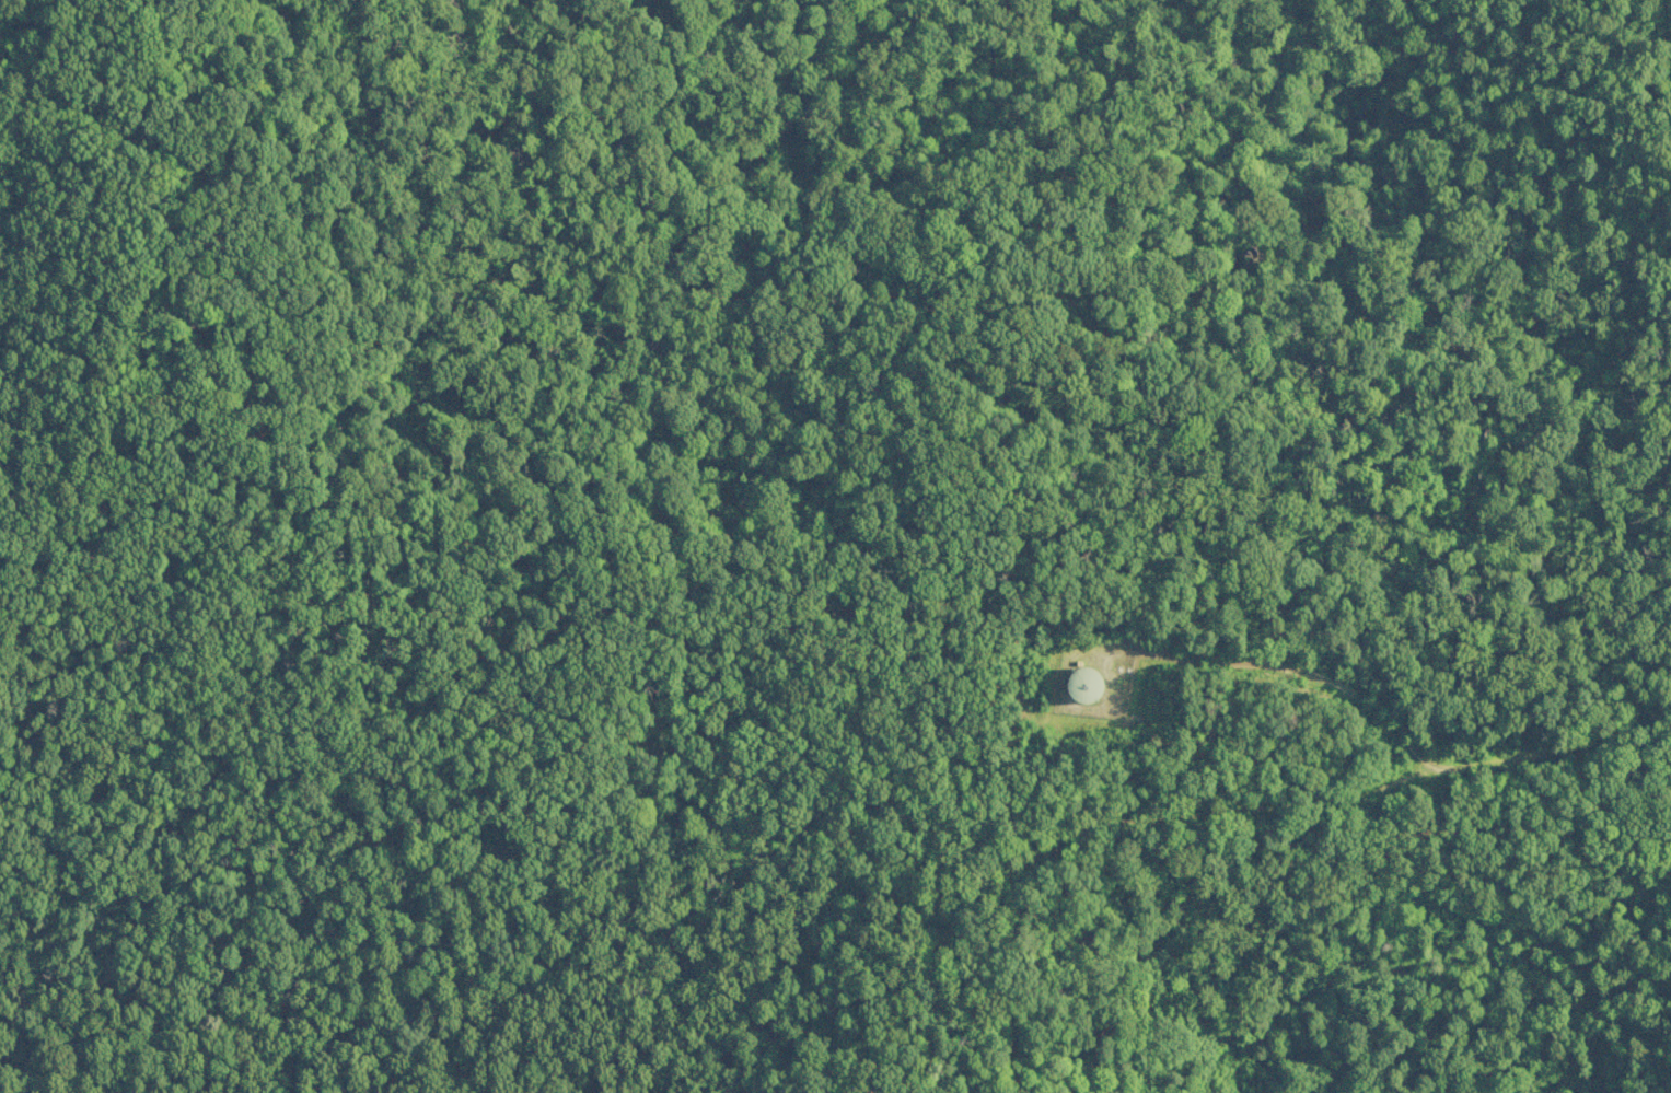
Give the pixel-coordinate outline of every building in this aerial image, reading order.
[(1086,666),(1062,675),(1073,706),(1104,695),(1099,681),(1097,682),(1094,673),(1089,674),(1086,666)]
